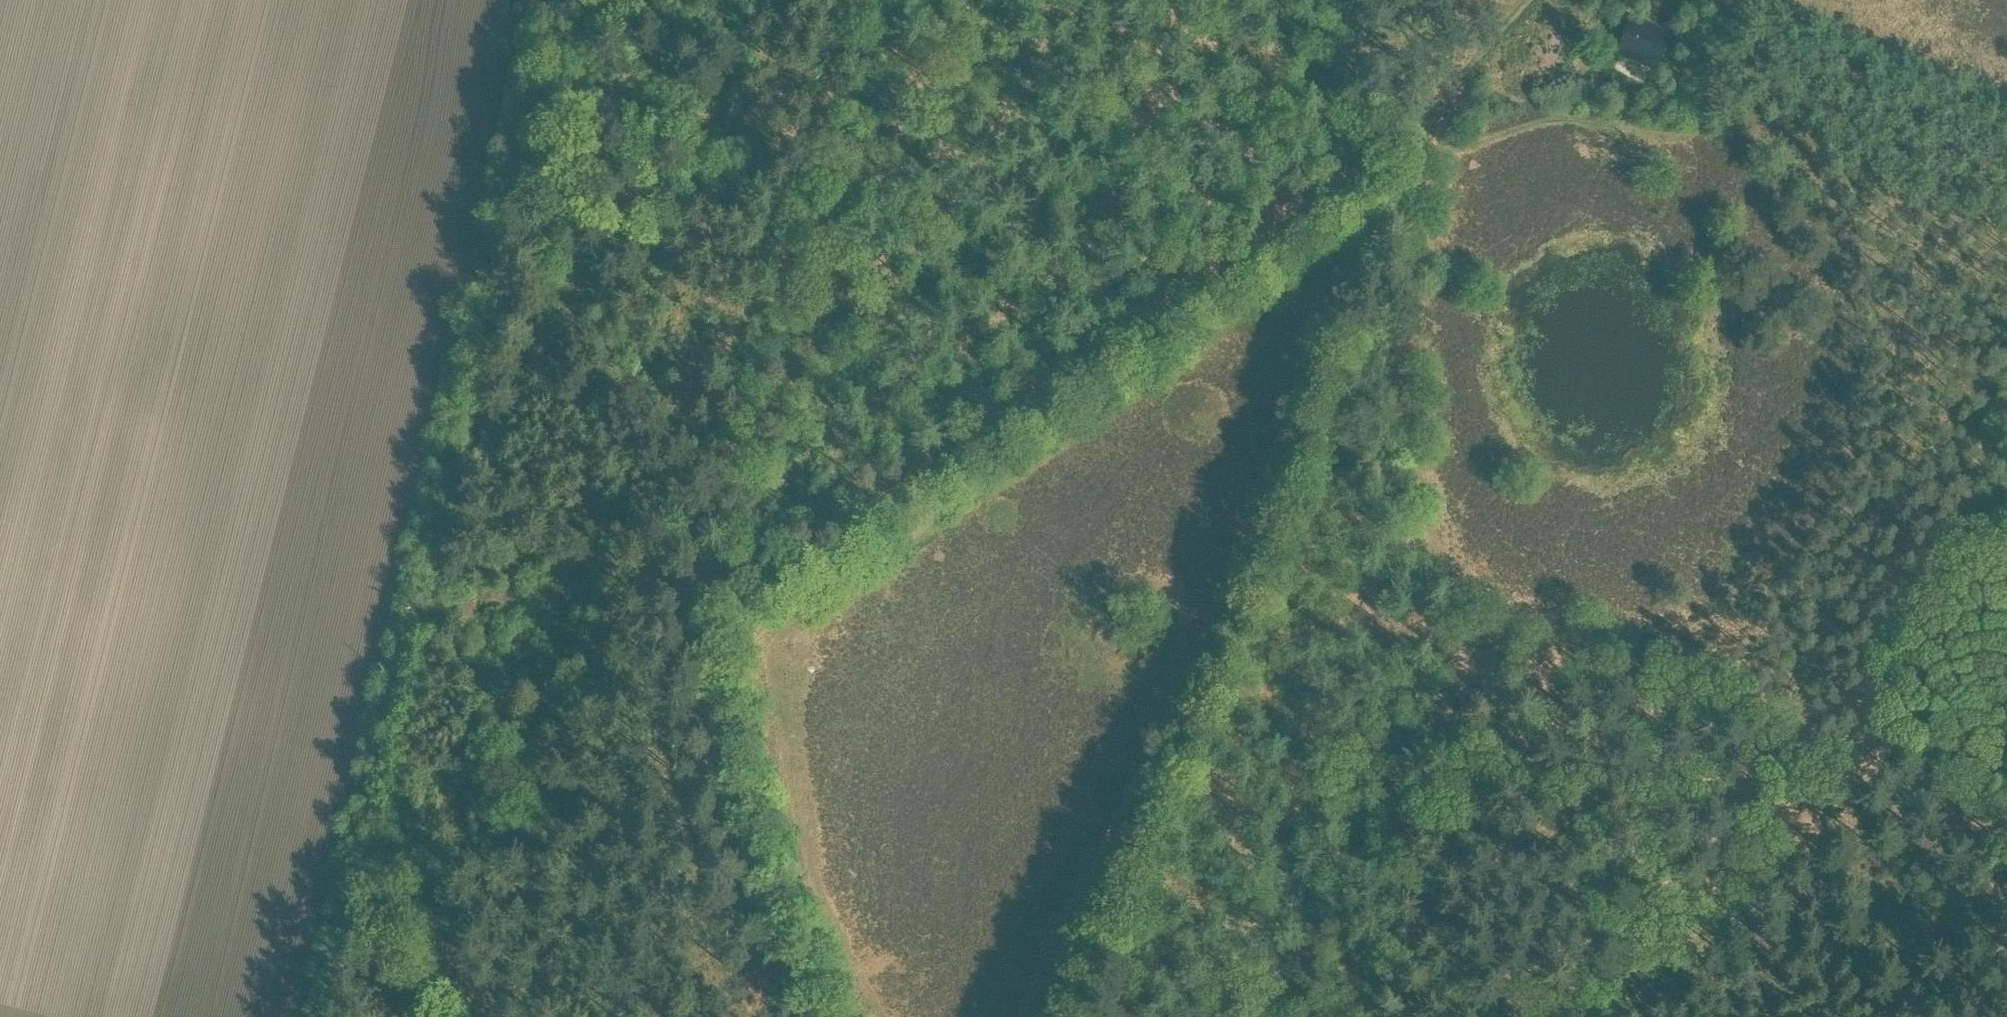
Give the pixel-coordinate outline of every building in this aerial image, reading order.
[(1655,73),(1670,36),(1632,19),(1616,57),(1655,73)]
